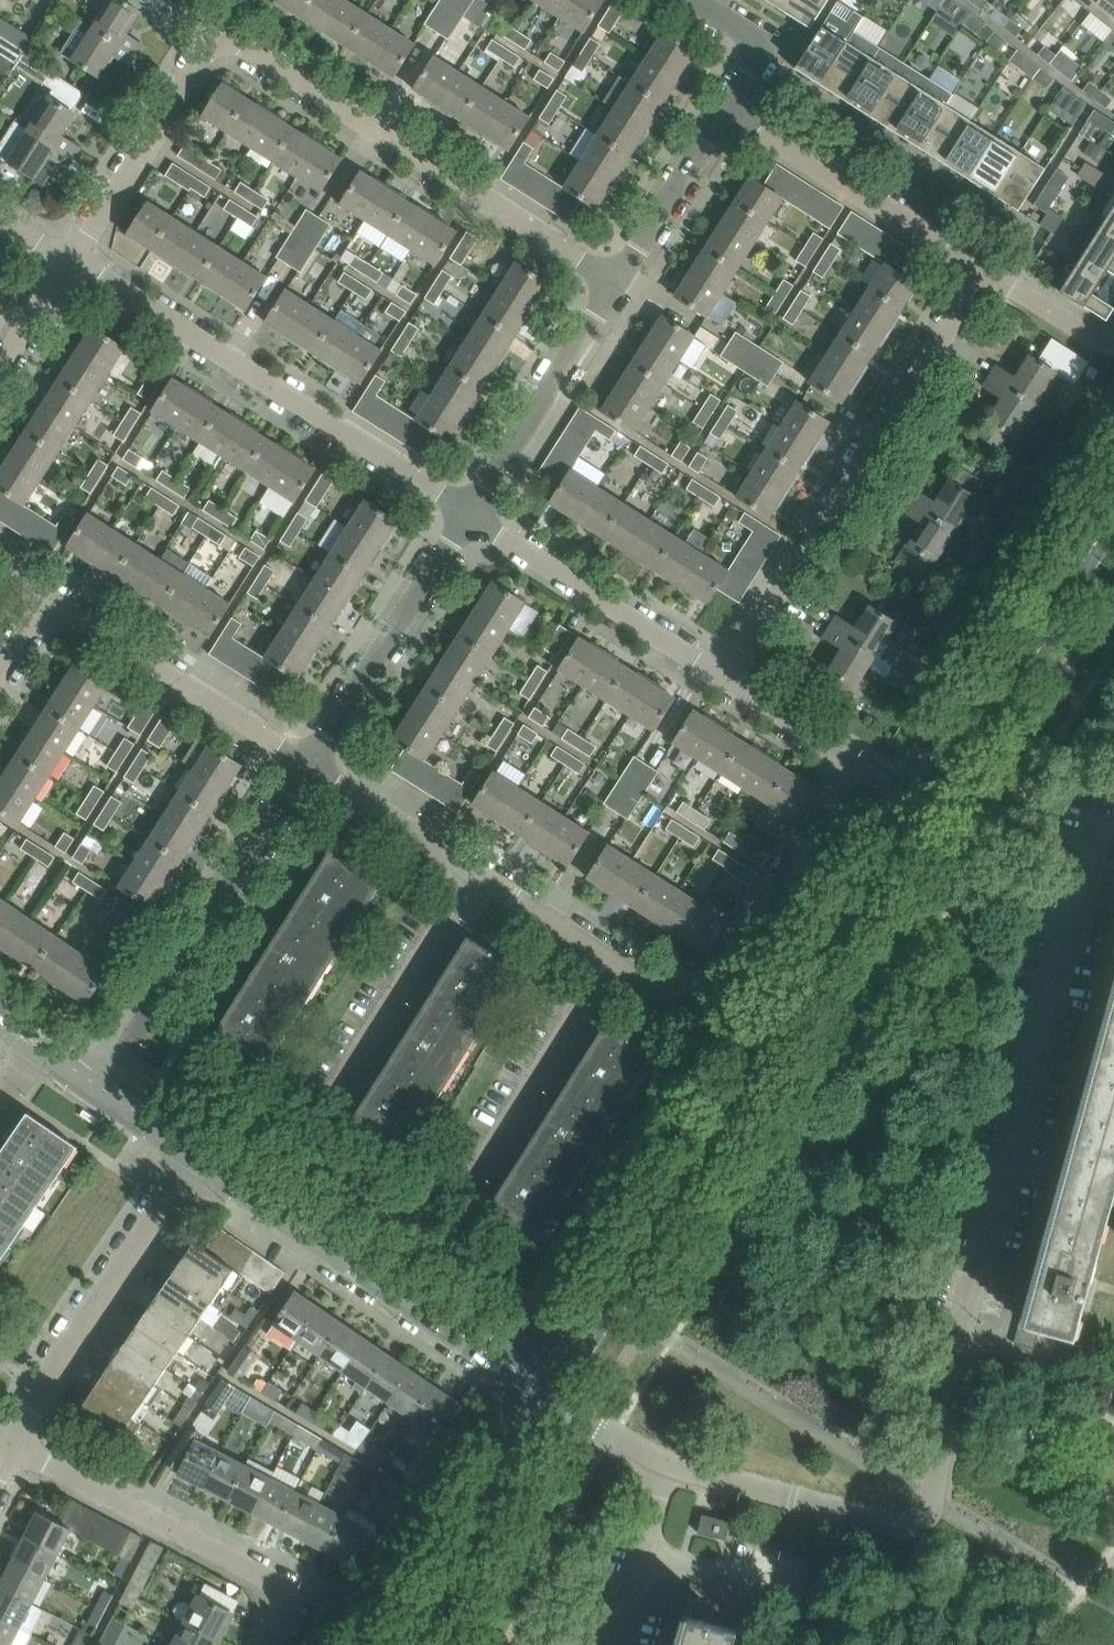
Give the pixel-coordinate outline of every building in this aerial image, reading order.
[(92,26),(139,56),(145,46),(126,34),(140,13),(141,12),(121,0),(108,0),(92,26)] [(276,2),(277,2),(278,1),(291,10),(290,11),(299,16),(309,0),(277,0),(276,2)] [(299,16),(310,23),(310,22),(324,30),(343,0),(309,0),(299,16)] [(347,47),(368,14),(345,0),(343,0),(324,30),(338,40),(337,41),(347,47)] [(452,8),(463,15),(473,0),(457,0),(452,8)] [(536,3),(561,18),(573,0),(538,0),(536,3)] [(561,18),(584,32),(604,0),(573,0),(561,18)] [(627,7),(616,0),(615,0),(598,26),(609,33),(627,7)] [(785,13),(794,0),(765,0),(785,13)] [(785,13),(810,29),(829,0),(794,0),(785,13)] [(961,6),(954,0),(944,0),(940,6),(953,16),(961,6)] [(1091,12),(1100,0),(1076,0),(1091,12)] [(1091,12),(1113,30),(1113,28),(1113,0),(1100,0),(1091,12)] [(425,24),(436,32),(452,8),(440,1),(425,24)] [(1004,28),(1011,20),(989,2),(982,10),(1004,28)] [(463,15),(452,8),(436,32),(448,39),(463,15)] [(831,12),(822,26),(795,69),(820,85),(855,32),(864,18),(854,11),(847,21),(831,12)] [(357,52),(372,61),(392,30),(368,14),(347,47),(356,53),(357,52)] [(977,35),(985,24),(972,14),(963,24),(977,35)] [(24,50),(32,38),(0,17),(0,34),(24,50)] [(132,67),(139,56),(92,26),(81,19),(60,52),(99,78),(100,77),(100,76),(113,55),(132,67)] [(1022,29),(1011,20),(1004,28),(1016,37),(1022,29)] [(512,41),(518,31),(504,23),(498,32),(512,41)] [(392,30),(372,61),(384,69),(384,70),(394,77),(415,44),(392,30)] [(648,55),(681,76),(697,51),(664,30),(664,31),(648,55)] [(532,40),(518,31),(512,41),(526,50),(532,40)] [(879,47),(855,32),(820,85),(845,100),(879,47)] [(999,53),(1008,42),(995,32),(986,42),(999,53)] [(0,34),(0,54),(16,64),(24,50),(0,34)] [(582,51),(592,57),(601,43),(591,37),(582,51)] [(502,58),(508,48),(494,39),(488,49),(502,58)] [(1044,46),(1038,55),(1049,64),(1056,55),(1044,46)] [(904,63),(879,47),(845,100),(870,116),(904,63)] [(522,57),(508,48),(502,58),(516,66),(522,57)] [(1023,71),(1031,60),(1018,50),(1009,60),(1023,71)] [(583,71),(592,57),(582,51),(565,78),(580,87),(588,75),(583,71)] [(559,71),(565,61),(551,52),(545,62),(559,71)] [(681,76),(648,55),(631,82),(664,103),(681,76)] [(1067,64),(1056,55),(1049,64),(1061,73),(1067,64)] [(434,58),(414,89),(424,96),(425,95),(438,103),(458,72),(434,58)] [(904,63),(870,116),(894,132),(928,79),(904,63)] [(1046,89),(1054,79),(1041,68),(1032,79),(1046,89)] [(555,78),(541,69),(535,78),(549,87),(555,78)] [(458,72),(438,103),(453,112),(452,114),(462,120),(483,88),(458,72)] [(49,84),(64,94),(70,85),(55,75),(49,84)] [(953,94),(928,79),(894,132),(919,148),(953,94)] [(647,130),(664,103),(631,82),(614,109),(647,130)] [(1089,82),(1083,90),(1094,99),(1101,91),(1089,82)] [(203,117),(225,131),(246,98),(238,93),(237,94),(224,86),(224,85),(223,84),(203,117)] [(1056,97),(1048,109),(1073,125),(1087,104),(1064,86),(1056,97)] [(483,88),(462,120),(471,126),(472,125),(487,134),(507,104),(483,88)] [(548,105),(558,111),(567,97),(557,91),(548,105)] [(1112,100),(1101,91),(1094,99),(1106,108),(1112,100)] [(953,94),(919,148),(944,164),(971,121),(946,106),(953,95),(953,94)] [(48,96),(28,128),(74,158),(81,148),(62,136),(75,115),(76,115),(76,114),(48,96)] [(257,105),(246,98),(225,131),(249,146),(270,115),(256,107),(257,105)] [(507,104),(487,134),(500,142),(499,144),(509,150),(529,118),(507,104)] [(549,125),(558,111),(548,105),(539,119),(549,125)] [(629,156),(647,130),(614,109),(597,136),(629,156)] [(284,124),(270,115),(249,146),(274,162),(295,129),(285,123),(284,124)] [(996,137),(971,121),(944,164),(969,179),(996,137)] [(1087,121),(1079,134),(1088,139),(1096,127),(1087,121)] [(7,161),(37,180),(36,181),(49,190),(64,167),(67,169),(74,158),(28,128),(7,161)] [(304,135),(295,129),(274,162),(298,177),(318,146),(303,136),(304,135)] [(629,156),(597,136),(580,163),(612,183),(629,156)] [(996,137),(969,179),(994,195),(1021,153),(996,137)] [(185,145),(178,156),(201,170),(209,158),(186,143),(185,145)] [(533,149),(524,143),(514,158),(524,164),(533,149)] [(331,154),(318,146),(298,177),(321,192),(342,159),(332,153),(331,154)] [(1045,169),(1021,153),(994,195),(1019,211),(1045,169)] [(211,159),(209,158),(201,170),(216,180),(222,170),(209,162),(211,159)] [(501,179),(512,186),(525,165),(524,164),(514,158),(501,179)] [(166,175),(165,175),(189,190),(196,178),(173,163),(166,175)] [(580,163),(563,188),(571,193),(582,200),(582,199),(596,208),(612,183),(580,163)] [(777,164),(763,186),(774,193),(788,171),(777,164)] [(523,193),(537,172),(525,165),(512,186),(523,193)] [(1056,169),(1049,182),(1034,205),(1046,213),(1061,189),(1069,177),(1056,169)] [(774,193),(783,199),(785,201),(800,178),(788,171),(774,193)] [(364,220),(384,188),(371,179),(372,178),(361,172),(340,205),(364,220)] [(523,193),(534,200),(548,179),(537,172),(523,193)] [(212,187),(196,178),(189,190),(191,191),(192,190),(205,198),(212,187)] [(783,199),(774,193),(763,186),(750,178),(750,179),(751,180),(742,193),(741,192),(735,202),(768,223),(783,199)] [(785,201),(797,208),(811,185),(800,178),(785,201)] [(546,208),(559,186),(548,179),(534,200),(546,208)] [(235,192),(249,200),(255,191),(241,182),(235,192)] [(823,193),(811,185),(797,208),(808,215),(823,193)] [(546,208),(557,215),(571,193),(563,188),(563,189),(559,186),(546,208)] [(388,235),(409,202),(399,196),(399,197),(384,188),(364,220),(388,235)] [(255,191),(249,200),(261,208),(263,209),(269,200),(255,191)] [(568,222),(582,200),(571,193),(557,215),(568,222)] [(808,215),(820,223),(834,200),(823,193),(808,215)] [(225,209),(239,218),(245,208),(231,200),(225,209)] [(844,207),(834,200),(820,223),(830,229),(844,207)] [(172,217),(149,202),(128,235),(129,235),(130,234),(143,243),(142,244),(151,250),(172,217)] [(409,202),(388,235),(412,250),(433,219),(418,209),(419,208),(409,202)] [(730,212),(722,225),(753,246),(768,223),(735,202),(729,212),(730,212)] [(259,217),(256,215),(245,208),(239,218),(253,227),(259,217)] [(292,234),(303,241),(319,217),(307,210),(292,234)] [(837,234),(849,241),(863,219),(852,211),(837,234)] [(1033,211),(1029,218),(1037,222),(1041,216),(1033,211)] [(1060,291),(1084,307),(1084,306),(1106,321),(1113,309),(1113,308),(1092,294),(1107,270),(1113,274),(1113,223),(1106,218),(1095,211),(1064,260),(1075,267),(1060,291)] [(162,255),(176,264),(196,232),(172,217),(151,250),(161,256),(162,255)] [(319,217),(303,241),(315,249),(330,224),(319,217)] [(433,219),(412,250),(436,265),(457,232),(446,226),(446,227),(433,219)] [(875,226),(863,219),(849,241),(860,248),(875,226)] [(738,270),(753,246),(722,225),(712,240),(711,239),(705,249),(738,270)] [(886,233),(875,226),(860,248),(871,255),(886,233)] [(196,232),(176,264),(190,273),(189,274),(199,280),(220,248),(196,232)] [(462,265),(479,239),(478,238),(467,232),(450,258),(462,265)] [(805,247),(815,253),(824,239),(814,233),(805,247)] [(897,240),(886,233),(871,255),(883,263),(897,240)] [(276,259),(287,265),(303,241),(292,234),(276,259)] [(883,263),(885,264),(894,270),(908,247),(897,240),(883,263)] [(315,249),(303,241),(287,265),(299,273),(315,249)] [(822,257),(832,264),(840,249),(831,243),(822,257)] [(806,267),(815,253),(805,247),(796,261),(806,267)] [(919,254),(908,247),(894,270),(905,276),(919,254)] [(209,285),(224,294),(244,263),(220,248),(199,280),(208,286),(209,285)] [(700,259),(691,274),(723,294),(738,270),(705,249),(699,258),(700,259)] [(363,274),(369,265),(355,256),(349,265),(363,274)] [(823,278),(832,264),(822,257),(813,271),(823,278)] [(244,263),(224,294),(237,302),(236,304),(246,310),(267,277),(244,263)] [(500,288),(533,308),(549,283),(516,263),(500,288)] [(917,284),(905,276),(894,270),(885,264),(870,288),(902,309),(908,299),(907,298),(916,285),(917,285),(917,284)] [(383,273),(369,265),(363,274),(377,283),(383,273)] [(434,284),(444,290),(453,276),(443,270),(434,284)] [(338,284),(352,292),(358,283),(344,274),(338,284)] [(723,294),(691,274),(682,287),(681,286),(675,296),(708,317),(723,294)] [(775,294),(785,300),(794,286),(784,280),(775,294)] [(366,301),(372,292),(358,283),(352,292),(366,301)] [(435,304),(444,290),(434,284),(425,298),(435,304)] [(411,304),(417,295),(403,286),(397,295),(411,304)] [(483,315),(516,335),(533,308),(500,288),(483,315)] [(870,288),(856,310),(887,330),(895,317),(896,318),(902,309),(870,288)] [(792,304),(802,310),(811,296),(801,290),(792,304)] [(277,328),(290,336),(309,306),(286,291),(266,322),(276,329),(277,328)] [(778,310),(785,300),(775,294),(766,308),(776,314),(778,310)] [(405,313),(391,304),(385,314),(399,322),(405,313)] [(793,324),(802,310),(792,304),(785,315),(784,318),(793,324)] [(304,347),(313,353),(333,322),(309,306),(290,336),(304,345),(304,347)] [(877,345),(887,330),(856,310),(840,334),(872,355),(878,346),(877,345)] [(466,341),(499,362),(516,335),(483,315),(466,341)] [(657,327),(649,339),(681,360),(696,337),(662,316),(656,326),(657,327)] [(324,358),(338,367),(358,337),(333,322),(313,353),(323,359),(324,358)] [(400,337),(410,343),(419,329),(409,323),(400,337)] [(109,373),(125,348),(93,327),(77,353),(109,373)] [(728,344),(752,360),(760,348),(736,333),(728,344)] [(825,359),(856,379),(865,364),(866,365),(872,355),(840,334),(825,359)] [(381,351),(358,337),(338,367),(351,375),(351,377),(361,383),(381,351)] [(401,357),(410,343),(400,337),(391,351),(401,357)] [(638,354),(632,363),(666,384),(681,360),(649,339),(639,354),(638,354)] [(449,368),(482,389),(499,362),(466,341),(449,368)] [(721,356),(745,371),(752,360),(728,344),(721,356)] [(784,363),(760,348),(752,360),(776,375),(784,363)] [(77,353),(59,380),(92,400),(109,373),(77,353)] [(1047,412),(1067,379),(1029,355),(1028,356),(1015,377),(996,365),(989,377),(1036,408),(1037,406),(1047,412)] [(847,392),(856,379),(825,359),(810,382),(842,403),(849,392),(847,392)] [(776,375),(752,360),(745,371),(769,386),(776,375)] [(627,374),(618,388),(650,408),(666,384),(632,363),(626,373),(627,374)] [(1098,370),(1090,365),(1084,373),(1093,379),(1098,370)] [(155,367),(137,394),(143,397),(149,401),(166,374),(155,367)] [(432,395),(465,415),(482,389),(449,368),(432,395)] [(384,382),(375,376),(366,390),(375,396),(384,382)] [(1036,408),(989,377),(983,386),(1002,398),(988,419),(978,435),(1000,449),(1008,435),(1016,440),(1036,408)] [(184,385),(173,379),(152,412),(175,426),(196,395),(183,387),(184,385)] [(75,427),(92,400),(59,380),(42,406),(75,427)] [(608,401),(602,411),(634,431),(650,408),(618,388),(610,401),(608,401)] [(353,411),(365,419),(378,398),(375,396),(366,390),(353,411)] [(703,408),(712,414),(718,404),(721,400),(711,394),(703,408)] [(211,404),(196,395),(175,426),(200,442),(221,409),(211,403),(211,404)] [(423,427),(433,433),(434,432),(449,441),(465,415),(432,395),(415,422),(423,427)] [(376,426),(389,405),(378,398),(365,419),(376,426)] [(783,424),(814,444),(822,432),(823,432),(830,422),(797,402),(783,424)] [(725,409),(719,418),(729,424),(738,410),(728,404),(725,409)] [(387,433),(400,412),(389,405),(376,426),(387,433)] [(42,406),(25,433),(58,454),(75,427),(42,406)] [(132,406),(123,420),(134,427),(143,413),(142,412),(132,406)] [(580,407),(573,418),(596,432),(603,422),(580,407)] [(703,428),(712,414),(703,408),(694,422),(703,428)] [(230,415),(221,409),(200,442),(224,457),(244,426),(230,417),(230,415)] [(387,433),(398,440),(412,420),(400,412),(387,433)] [(566,429),(589,444),(596,432),(573,418),(566,429)] [(729,424),(719,418),(711,432),(720,438),(729,424)] [(134,427),(123,420),(114,434),(125,441),(134,427)] [(423,427),(415,422),(412,420),(398,440),(410,447),(423,427)] [(603,422),(596,432),(609,441),(616,430),(603,422)] [(804,459),(814,444),(783,424),(767,449),(800,469),(806,460),(804,459)] [(257,434),(244,426),(224,457),(248,472),(269,440),(258,433),(257,434)] [(410,447),(420,454),(433,433),(423,427),(410,447)] [(558,441),(582,455),(589,444),(566,429),(558,441)] [(41,480),(58,454),(25,433),(8,460),(41,480)] [(269,440),(248,472),(272,488),(292,456),(277,446),(277,445),(269,440)] [(551,452),(574,467),(582,455),(558,441),(551,452)] [(682,462),(690,448),(681,442),(672,455),(682,462)] [(641,446),(635,455),(648,464),(654,455),(641,446)] [(143,458),(129,449),(123,459),(137,468),(143,458)] [(752,473),(783,493),(792,479),(793,479),(800,469),(767,449),(752,473)] [(567,478),(572,470),(574,467),(551,452),(544,464),(567,478)] [(698,452),(689,466),(699,473),(708,459),(702,455),(698,452)] [(654,455),(648,464),(663,473),(669,464),(654,455)] [(304,464),(292,456),(272,488),(295,502),(315,469),(305,463),(304,464)] [(98,459),(89,473),(100,480),(109,466),(98,459)] [(22,505),(24,506),(41,480),(8,460),(0,472),(0,491),(10,498),(22,505)] [(567,478),(544,464),(537,474),(559,488),(567,478)] [(127,484),(133,474),(119,465),(113,475),(127,484)] [(991,486),(959,465),(935,502),(916,490),(909,501),(957,531),(970,510),(974,513),(991,486)] [(156,480),(170,489),(176,479),(162,470),(156,480)] [(597,486),(572,470),(567,478),(559,488),(550,503),(576,519),(597,486)] [(100,480),(89,473),(79,488),(91,495),(100,480)] [(774,506),(783,493),(752,473),(737,497),(769,517),(775,507),(774,506)] [(319,506),(334,481),(333,480),(323,474),(306,500),(317,508),(319,506)] [(170,489),(183,498),(190,488),(176,479),(170,489)] [(695,494),(702,498),(708,489),(693,479),(687,488),(695,494)] [(603,536),(623,503),(597,486),(576,519),(603,536)] [(146,496),(160,505),(166,496),(152,487),(146,496)] [(708,489),(702,498),(710,503),(715,506),(721,497),(708,489)] [(10,498),(0,491),(0,514),(10,498)] [(174,514),(180,505),(166,496),(160,505),(174,514)] [(8,526),(22,505),(10,498),(0,514),(0,521),(8,526)] [(349,525),(382,546),(397,521),(365,500),(349,525)] [(204,510),(218,519),(224,510),(210,501),(204,510)] [(957,531),(909,501),(903,511),(922,523),(898,560),(934,583),(944,567),(937,562),(957,531)] [(629,553),(650,520),(623,503),(603,536),(629,553)] [(8,526),(19,533),(33,512),(24,506),(22,505),(8,526)] [(218,519),(232,529),(238,519),(224,510),(218,519)] [(66,533),(76,518),(65,511),(63,515),(56,527),(66,533)] [(291,525),(301,532),(310,518),(300,511),(291,525)] [(19,533),(31,540),(44,519),(33,512),(19,533)] [(745,527),(752,532),(759,521),(745,512),(738,523),(745,527)] [(89,514),(68,546),(69,547),(78,553),(79,552),(92,560),(112,528),(89,514)] [(194,527),(208,536),(214,526),(200,517),(194,527)] [(31,540),(42,548),(56,527),(44,519),(31,540)] [(656,570),(677,537),(650,520),(629,553),(656,570)] [(759,521),(752,532),(775,547),(782,536),(781,535),(759,521)] [(292,546),(301,532),(291,525),(281,540),(292,546)] [(349,525),(332,552),(365,572),(382,546),(349,525)] [(222,545),(228,535),(214,526),(208,536),(222,545)] [(42,548),(52,554),(66,533),(56,527),(42,548)] [(112,528),(92,560),(106,569),(106,570),(115,576),(136,544),(112,528)] [(271,540),(257,531),(251,541),(265,550),(271,540)] [(775,547),(752,532),(745,543),(767,558),(775,547)] [(683,587),(703,554),(677,537),(656,570),(683,587)] [(767,558),(745,543),(738,555),(760,569),(767,558)] [(136,544),(115,576),(125,583),(126,581),(140,590),(160,559),(136,544)] [(261,556),(247,547),(241,557),(255,565),(261,556)] [(348,599),(365,572),(332,552),(315,579),(348,599)] [(717,588),(723,577),(728,570),(703,554),(683,587),(707,603),(717,588)] [(760,569),(738,555),(731,566),(753,580),(760,569)] [(160,559),(140,590),(153,599),(153,600),(163,607),(184,574),(160,559)] [(257,579),(267,586),(277,571),(266,564),(257,579)] [(731,566),(728,570),(723,577),(746,592),(753,580),(731,566)] [(208,590),(184,574),(163,607),(172,612),(172,611),(188,621),(208,590)] [(746,592),(723,577),(717,588),(739,603),(746,592)] [(258,600),(267,586),(257,579),(247,593),(258,600)] [(331,626),(348,599),(315,579),(298,605),(331,626)] [(509,630),(526,603),(493,583),(477,609),(509,630)] [(208,590),(188,621),(200,629),(199,630),(209,636),(210,637),(230,604),(208,590)] [(314,653),(331,626),(298,605),(281,632),(314,653)] [(902,651),(886,640),(897,623),(869,605),(868,606),(869,607),(855,628),(837,616),(830,626),(893,666),(900,654),(902,651)] [(477,609),(460,635),(492,656),(509,630),(477,609)] [(232,617),(223,632),(233,639),(243,624),(232,617)] [(561,625),(560,625),(545,649),(557,657),(572,633),(561,625)] [(893,666),(830,626),(823,637),(842,649),(829,670),(828,669),(828,670),(856,688),(856,687),(869,667),(885,677),(893,666)] [(209,654),(221,662),(235,640),(233,639),(223,632),(209,654)] [(281,632),(264,659),(269,662),(280,669),(290,675),(290,674),(297,679),(314,653),(281,632)] [(460,635),(443,661),(476,682),(492,656),(460,635)] [(583,684),(603,654),(589,645),(590,644),(580,638),(560,669),(583,684)] [(246,647),(235,640),(221,662),(232,669),(246,647)] [(232,669),(244,676),(257,654),(246,647),(232,669)] [(269,662),(264,659),(257,654),(244,676),(255,683),(269,662)] [(607,700),(627,668),(617,662),(617,663),(603,654),(583,684),(607,700)] [(904,656),(896,669),(915,681),(923,668),(904,656)] [(72,672),(63,685),(95,706),(110,682),(77,661),(71,671),(72,672)] [(443,661),(426,688),(459,708),(476,682),(443,661)] [(255,683),(266,690),(280,669),(269,662),(255,683)] [(538,665),(529,679),(539,685),(548,671),(538,665)] [(631,715),(651,684),(636,675),(637,674),(627,668),(607,700),(631,715)] [(276,697),(290,675),(280,669),(266,690),(276,697)] [(539,685),(529,679),(520,693),(530,699),(539,685)] [(655,730),(675,698),(664,692),(664,693),(651,684),(631,715),(655,730)] [(53,699),(47,709),(79,730),(95,706),(63,685),(54,700),(53,699)] [(410,714),(442,734),(459,708),(426,688),(410,714)] [(141,735),(156,711),(144,703),(129,727),(141,735)] [(549,717),(535,708),(529,718),(543,727),(549,717)] [(65,753),(79,730),(47,709),(41,718),(42,719),(33,733),(65,753)] [(696,757),(716,726),(704,718),(704,717),(694,710),(673,743),(696,757)] [(410,714),(393,740),(405,748),(415,754),(426,760),(442,734),(410,714)] [(176,724),(164,716),(149,739),(161,747),(176,724)] [(505,717),(496,732),(506,738),(515,724),(505,717)] [(532,744),(538,734),(524,725),(518,735),(532,744)] [(720,773),(741,740),(732,735),(731,736),(716,726),(696,757),(720,773)] [(576,748),(582,739),(568,730),(562,739),(576,748)] [(496,732),(487,745),(497,752),(506,738),(496,732)] [(49,776),(65,753),(33,733),(24,747),(23,746),(17,756),(49,776)] [(125,738),(116,752),(126,758),(135,744),(125,738)] [(596,748),(582,739),(576,748),(590,757),(596,748)] [(745,788),(765,757),(750,748),(751,747),(741,740),(720,773),(745,788)] [(236,762),(209,745),(194,768),(226,788),(234,775),(235,776),(242,766),(236,762)] [(572,756),(557,747),(551,756),(565,765),(572,756)] [(391,770),(401,776),(415,754),(405,748),(391,769),(391,770)] [(142,749),(133,763),(143,769),(152,755),(142,749)] [(117,772),(126,758),(116,752),(108,766),(117,772)] [(427,761),(426,760),(415,754),(401,776),(412,784),(427,761)] [(34,800),(49,776),(17,756),(11,765),(12,766),(3,780),(34,800)] [(585,765),(572,756),(565,765),(579,774),(585,765)] [(631,788),(647,763),(635,756),(620,780),(631,788)] [(769,804),(790,771),(779,765),(778,766),(765,757),(745,788),(769,804)] [(412,784),(424,791),(438,768),(427,761),(412,784)] [(134,783),(143,769),(133,763),(125,777),(134,783)] [(631,788),(643,795),(658,771),(647,763),(631,788)] [(179,792),(212,813),(218,804),(217,803),(226,788),(194,768),(179,792)] [(436,798),(450,775),(438,768),(424,791),(436,798)] [(472,790),(481,776),(470,769),(466,776),(461,783),(472,790)] [(792,818),(812,786),(811,785),(811,786),(797,778),(798,777),(790,771),(769,804),(791,818),(792,818)] [(494,772),(473,805),(484,811),(484,810),(498,819),(518,787),(494,772)] [(436,798),(447,806),(461,783),(450,775),(436,798)] [(34,800),(3,780),(0,785),(0,811),(19,824),(34,800)] [(631,788),(620,780),(604,805),(616,812),(631,788)] [(472,790),(461,783),(447,806),(458,813),(472,790)] [(95,786),(86,800),(96,806),(105,792),(95,786)] [(518,787),(498,819),(512,828),(511,829),(521,835),(542,802),(518,787)] [(627,820),(643,795),(631,788),(616,812),(627,820)] [(164,816),(195,836),(204,822),(205,823),(212,813),(179,792),(164,816)] [(112,796),(103,810),(113,816),(122,802),(112,796)] [(87,820),(96,806),(86,800),(77,814),(87,820)] [(542,802),(521,835),(530,841),(531,840),(546,849),(566,818),(542,802)] [(682,802),(676,812),(690,820),(696,811),(682,802)] [(104,830),(113,816),(103,810),(94,824),(104,830)] [(710,820),(696,811),(690,820),(704,829),(710,820)] [(149,840),(181,861),(188,851),(187,850),(195,836),(164,816),(149,840)] [(566,818),(546,849),(559,857),(558,859),(568,865),(589,832),(566,818)] [(686,829),(672,820),(666,829),(680,838),(686,829)] [(700,838),(686,829),(680,838),(694,847),(700,838)] [(723,842),(739,851),(746,839),(745,838),(744,840),(730,832),(723,842)] [(65,853),(74,839),(65,833),(56,847),(65,853)] [(20,849),(34,857),(40,848),(26,839),(20,849)] [(769,854),(746,839),(739,851),(761,866),(769,854)] [(133,864),(165,884),(174,869),(176,870),(181,861),(149,840),(133,864)] [(92,850),(82,843),(73,857),(83,864),(92,850)] [(609,845),(588,878),(598,884),(599,883),(612,892),(633,860),(609,845)] [(54,856),(40,848),(34,857),(48,866),(54,856)] [(312,879),(301,896),(293,910),(339,939),(350,922),(355,925),(370,901),(365,898),(367,896),(377,881),(382,884),(383,883),(383,882),(331,849),(331,850),(318,870),(312,879)] [(725,870),(726,871),(734,859),(719,849),(712,859),(726,868),(725,870)] [(757,873),(734,859),(726,871),(749,886),(757,873)] [(633,860),(612,892),(619,896),(626,901),(626,902),(635,908),(656,876),(633,860)] [(157,896),(165,884),(133,864),(119,887),(151,908),(158,897),(157,896)] [(72,882),(86,890),(93,881),(79,872),(72,882)] [(645,913),(660,922),(680,891),(656,876),(635,908),(645,914),(645,913)] [(107,890),(93,881),(86,890),(101,899),(107,890)] [(672,932),(683,938),(704,906),(688,896),(680,891),(660,922),(673,930),(672,932)] [(112,909),(138,925),(138,926),(139,925),(146,915),(119,897),(112,909)] [(9,951),(31,919),(5,902),(0,909),(0,945),(9,951)] [(706,953),(726,921),(704,906),(683,938),(692,944),(692,943),(706,951),(705,953),(706,953)] [(293,910),(280,930),(274,940),(259,963),(254,971),(301,1000),(312,982),(317,985),(331,962),(327,959),(338,941),(343,944),(344,942),(339,940),(339,939),(293,910)] [(57,937),(31,919),(9,951),(35,969),(57,937)] [(35,969),(61,986),(83,954),(57,937),(35,969)] [(430,996),(477,1026),(488,1009),(492,1012),(507,988),(502,986),(514,968),(519,971),(519,970),(520,969),(468,937),(430,996)] [(83,954),(61,986),(86,1003),(108,971),(83,954)] [(254,971),(253,973),(242,990),(236,1000),(215,1032),(267,1065),(268,1064),(263,1060),(274,1042),(279,1045),(293,1022),(289,1019),(300,1002),(304,1004),(305,1003),(301,1000),(254,971)] [(1031,1283),(1023,1316),(1021,1315),(1014,1343),(1034,1349),(1040,1328),(1074,1337),(1113,1191),(1113,982),(1034,1273),(1025,1270),(1025,1272),(1025,1275),(1025,1277),(1026,1279),(1027,1281),(1029,1282),(1031,1283)] [(391,1058),(438,1087),(449,1069),(454,1072),(469,1049),(464,1046),(475,1028),(480,1031),(481,1030),(476,1027),(477,1026),(430,996),(391,1058)] [(568,1083),(615,1113),(625,1096),(629,1099),(644,1076),(640,1073),(651,1055),(656,1058),(657,1057),(620,1033),(605,1024),(568,1083)] [(352,1119),(404,1152),(405,1151),(400,1147),(411,1130),(416,1132),(430,1109),(426,1106),(437,1089),(442,1091),(443,1090),(438,1087),(391,1058),(352,1119)] [(529,1144),(576,1174),(587,1156),(591,1159),(606,1136),(601,1133),(613,1116),(617,1118),(618,1117),(614,1114),(615,1113),(568,1083),(529,1144)] [(37,1207),(37,1206),(33,1203),(45,1186),(49,1189),(64,1166),(60,1163),(72,1146),(77,1149),(78,1147),(27,1113),(0,1153),(0,1181),(37,1207)] [(490,1207),(541,1239),(543,1238),(537,1234),(549,1217),(553,1219),(568,1196),(563,1194),(575,1176),(579,1179),(580,1177),(576,1174),(529,1144),(490,1207)] [(4,1245),(9,1248),(24,1225),(20,1222),(32,1205),(36,1208),(37,1207),(0,1181),(0,1251),(4,1245)] [(231,1236),(220,1228),(205,1250),(217,1257),(231,1236)] [(227,1265),(242,1243),(231,1236),(217,1257),(227,1265)] [(194,1242),(182,1259),(223,1287),(232,1293),(244,1276),(239,1272),(227,1265),(217,1257),(205,1250),(194,1242)] [(242,1243),(227,1265),(239,1272),(253,1250),(242,1243)] [(253,1250),(239,1272),(249,1279),(264,1258),(253,1250)] [(264,1258),(249,1279),(260,1287),(275,1265),(264,1258)] [(171,1276),(212,1303),(223,1287),(182,1259),(171,1276)] [(275,1265),(260,1287),(271,1294),(286,1272),(275,1265)] [(160,1292),(200,1319),(212,1303),(171,1276),(160,1292)] [(258,1295),(262,1288),(260,1287),(249,1279),(244,1276),(240,1282),(258,1295)] [(150,1307),(190,1335),(200,1319),(160,1292),(150,1307)] [(275,1323),(299,1339),(319,1309),(295,1293),(275,1323)] [(231,1316),(248,1328),(259,1311),(252,1306),(246,1314),(237,1307),(231,1316)] [(138,1325),(178,1352),(190,1335),(150,1307),(138,1325)] [(299,1339),(322,1355),(342,1325),(319,1309),(299,1339)] [(126,1341),(167,1368),(178,1352),(138,1325),(126,1341)] [(322,1355),(345,1370),(365,1341),(342,1325),(322,1355)] [(230,1339),(237,1344),(245,1332),(238,1327),(230,1339)] [(115,1358),(156,1385),(167,1368),(126,1341),(115,1358)] [(345,1370),(367,1386),(388,1356),(365,1341),(345,1370)] [(256,1355),(245,1348),(229,1372),(241,1379),(256,1355)] [(367,1386),(390,1401),(411,1372),(388,1356),(367,1386)] [(104,1374),(145,1401),(156,1385),(115,1358),(104,1374)] [(390,1401),(413,1417),(433,1387),(411,1372),(390,1401)] [(93,1390),(133,1418),(145,1401),(104,1374),(93,1390)] [(218,1412),(235,1387),(224,1379),(207,1404),(218,1412)] [(268,1384),(263,1392),(278,1401),(282,1393),(268,1384)] [(196,1386),(184,1404),(192,1410),(204,1392),(196,1386)] [(457,1403),(433,1387),(413,1417),(437,1433),(457,1403)] [(81,1408),(122,1435),(133,1418),(93,1390),(81,1408)] [(265,1404),(252,1397),(247,1406),(260,1414),(265,1404)] [(174,1421),(181,1426),(192,1410),(184,1404),(184,1405),(174,1421)] [(298,1414),(310,1421),(316,1412),(303,1405),(298,1414)] [(330,1420),(316,1412),(310,1421),(325,1429),(330,1420)] [(281,1426),(294,1434),(299,1426),(300,1424),(286,1417),(281,1426)] [(313,1432),(300,1424),(299,1426),(294,1434),(307,1442),(313,1432)] [(1045,1440),(1047,1427),(1031,1424),(1029,1437),(1045,1440)] [(181,1470),(179,1473),(204,1486),(221,1454),(196,1441),(201,1434),(191,1427),(167,1462),(181,1470)] [(346,1442),(359,1449),(364,1440),(351,1433),(346,1442)] [(378,1448),(364,1440),(359,1449),(373,1457),(378,1448)] [(329,1454),(342,1462),(347,1453),(334,1445),(329,1454)] [(420,1451),(403,1476),(409,1479),(415,1484),(432,1459),(420,1451)] [(361,1461),(347,1453),(342,1462),(356,1470),(361,1461)] [(204,1486),(229,1498),(245,1467),(221,1454),(204,1486)] [(245,1467),(229,1498),(253,1511),(270,1480),(274,1472),(250,1459),(245,1467)] [(253,1511),(278,1524),(295,1493),(270,1480),(253,1511)] [(391,1513),(404,1487),(392,1481),(378,1507),(391,1513)] [(278,1524),(303,1537),(319,1505),(295,1493),(278,1524)] [(73,1500),(61,1524),(72,1529),(71,1530),(74,1532),(87,1507),(73,1500)] [(303,1537),(328,1550),(344,1518),(319,1505),(303,1537)] [(74,1532),(85,1537),(98,1513),(87,1507),(74,1532)] [(344,1518),(328,1550),(353,1563),(359,1551),(368,1556),(367,1557),(369,1558),(384,1528),(383,1527),(383,1528),(348,1510),(344,1518)] [(38,1511),(25,1537),(59,1554),(71,1530),(72,1529),(61,1524),(38,1511)] [(85,1537),(96,1543),(109,1519),(98,1513),(85,1537)] [(726,1540),(731,1522),(703,1514),(698,1532),(726,1540)] [(96,1543),(108,1549),(121,1525),(109,1519),(96,1543)] [(108,1549),(120,1556),(133,1531),(121,1525),(108,1549)] [(144,1537),(133,1531),(120,1556),(131,1561),(144,1537)] [(25,1537),(12,1562),(46,1579),(59,1554),(25,1537)] [(152,1541),(126,1591),(139,1597),(165,1548),(152,1541)] [(111,1572),(123,1578),(131,1561),(120,1556),(113,1568),(111,1572)] [(0,1584),(0,1585),(34,1603),(46,1579),(12,1562),(0,1584)] [(21,1628),(32,1634),(45,1609),(34,1603),(0,1585),(0,1617),(21,1628)] [(104,1588),(95,1605),(106,1610),(114,1593),(104,1588)] [(126,1591),(120,1602),(133,1609),(139,1597),(126,1591)] [(714,1623),(721,1600),(709,1594),(708,1599),(688,1593),(681,1621),(682,1622),(676,1644),(733,1644),(737,1629),(714,1623)] [(178,1604),(174,1610),(177,1617),(186,1621),(220,1639),(233,1613),(199,1595),(194,1606),(185,1601),(178,1604)] [(97,1627),(106,1610),(95,1605),(86,1622),(97,1627)] [(0,1617),(0,1644),(12,1644),(21,1628),(0,1617)] [(220,1639),(186,1621),(174,1644),(216,1644),(220,1639)] [(72,1644),(87,1644),(93,1634),(81,1628),(72,1644)]
